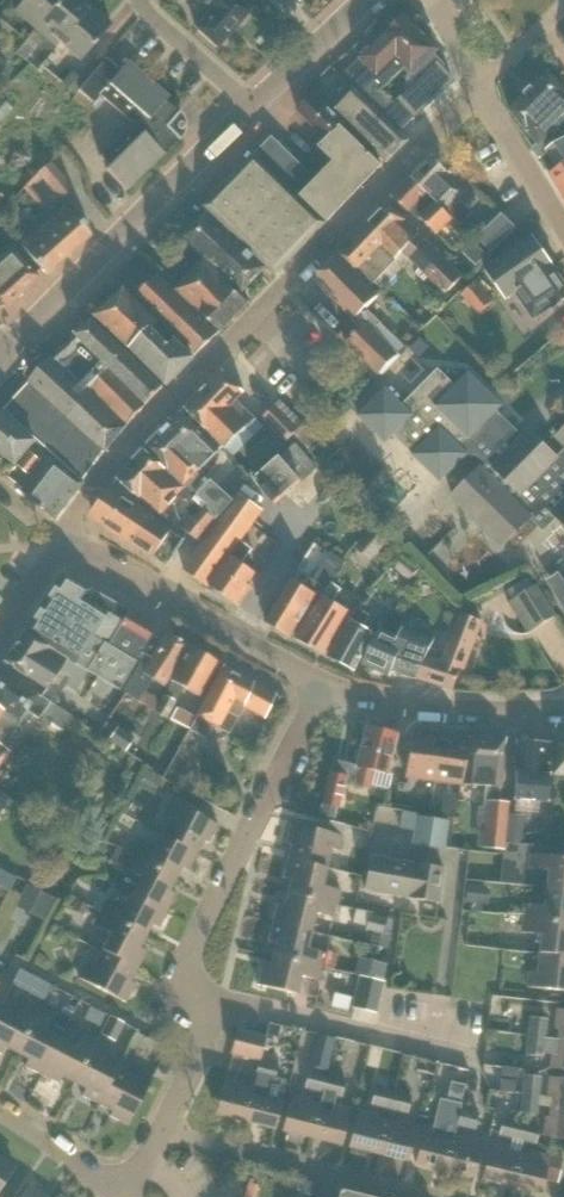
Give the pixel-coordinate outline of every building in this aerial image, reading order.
[(60,0),(24,0),(14,11),(35,29),(35,30),(60,0)] [(90,7),(83,2),(80,6),(73,0),(60,0),(35,30),(35,29),(25,42),(35,50),(45,38),(56,48),(59,44),(59,43),(90,7)] [(208,13),(194,28),(217,48),(249,12),(235,0),(193,0),(208,13)] [(59,43),(59,44),(80,62),(111,26),(90,7),(59,43)] [(345,75),(379,111),(400,131),(453,82),(440,68),(442,66),(431,55),(436,51),(404,16),(401,19),(395,23),(390,29),(387,32),(389,33),(345,75)] [(119,71),(105,58),(78,90),(93,104),(100,96),(132,124),(99,157),(109,166),(105,170),(126,191),(163,155),(161,152),(175,138),(179,141),(180,140),(167,127),(180,112),(179,111),(177,113),(165,103),(168,99),(127,63),(119,71)] [(73,95),(84,82),(71,71),(60,84),(73,95)] [(560,123),(560,116),(559,115),(563,110),(563,91),(547,72),(509,110),(537,144),(532,148),(539,158),(547,153),(545,150),(553,145),(545,138),(560,123)] [(334,113),(375,152),(381,158),(386,162),(407,141),(355,91),(334,113)] [(381,158),(375,152),(370,156),(341,127),(344,125),(313,95),(297,111),(327,140),(320,148),(334,163),(360,188),(381,167),(377,163),(381,158)] [(8,111),(0,103),(0,120),(8,111)] [(360,188),(334,163),(317,181),(272,137),(204,207),(275,276),(360,188)] [(563,163),(563,139),(553,145),(545,150),(547,153),(557,167),(563,163)] [(460,225),(461,227),(473,214),(463,203),(458,208),(453,203),(462,193),(446,178),(450,175),(432,157),(411,178),(459,226),(460,225)] [(59,200),(73,189),(52,164),(38,176),(59,200)] [(551,174),(549,174),(563,198),(563,166),(551,174)] [(478,242),(461,227),(460,225),(459,226),(411,178),(392,198),(409,214),(409,213),(418,222),(421,220),(437,235),(447,225),(454,232),(448,238),(465,255),(478,242)] [(463,278),(420,235),(405,221),(387,203),(338,255),(370,286),(395,261),(401,267),(409,258),(445,295),(463,278)] [(46,276),(91,236),(65,206),(19,245),(46,276)] [(242,292),(265,268),(208,214),(184,239),(242,292)] [(478,239),(491,253),(515,230),(501,216),(478,239)] [(553,307),(553,308),(563,301),(563,284),(553,268),(554,267),(533,236),(484,270),(506,301),(516,294),(534,320),(553,307)] [(9,248),(0,256),(0,308),(3,308),(4,307),(5,308),(37,277),(9,248)] [(378,376),(399,355),(374,331),(381,324),(366,308),(377,297),(336,256),(313,279),(354,319),(351,321),(358,329),(344,343),(378,376)] [(220,333),(248,304),(218,274),(219,272),(205,260),(176,291),(220,333)] [(163,329),(188,305),(158,275),(133,299),(157,323),(163,329)] [(478,315),(494,302),(476,282),(461,294),(478,315)] [(157,323),(133,299),(124,290),(95,317),(130,349),(166,385),(193,358),(174,340),(170,345),(153,328),(157,323)] [(163,329),(174,340),(193,358),(195,357),(218,334),(188,305),(163,329)] [(76,336),(77,337),(146,406),(163,388),(92,321),(76,336)] [(83,482),(105,453),(127,427),(127,426),(146,406),(77,337),(53,359),(52,358),(28,384),(5,410),(83,482)] [(438,369),(402,406),(385,389),(358,417),(385,443),(393,436),(440,482),(466,456),(480,469),(452,498),(503,547),(531,519),(540,528),(553,514),(563,525),(563,451),(556,458),(529,431),(519,441),(512,435),(515,432),(496,412),(501,406),(468,374),(456,387),(438,369)] [(186,409),(223,446),(226,449),(247,427),(255,418),(236,400),(244,392),(223,371),(186,409)] [(285,442),(303,425),(279,400),(261,418),(285,442)] [(35,442),(0,413),(0,452),(16,464),(35,442)] [(214,522),(234,501),(200,470),(218,451),(180,414),(145,451),(169,472),(194,495),(183,507),(194,517),(200,510),(214,522)] [(321,443),(316,448),(329,462),(341,450),(328,436),(321,443)] [(300,486),(318,470),(296,444),(280,458),(254,481),(275,504),(298,484),(300,486)] [(169,472),(145,451),(118,480),(136,495),(160,517),(175,500),(183,507),(194,495),(169,472)] [(30,476),(42,462),(30,452),(18,466),(30,476)] [(56,520),(84,484),(54,461),(27,497),(56,520)] [(133,544),(167,567),(170,562),(184,540),(171,533),(174,528),(132,499),(136,495),(118,480),(89,515),(133,545),(133,544)] [(207,588),(262,511),(239,494),(184,571),(207,588)] [(183,528),(199,543),(216,524),(214,522),(200,510),(194,517),(183,528)] [(373,525),(354,548),(371,562),(390,539),(373,525)] [(242,564),(253,550),(242,542),(232,556),(231,556),(209,587),(237,606),(250,588),(247,585),(255,574),(242,564)] [(326,589),(341,566),(328,557),(312,580),(310,579),(304,588),(290,580),(266,621),(292,637),(322,587),(326,589)] [(410,580),(419,569),(405,558),(396,569),(410,580)] [(23,632),(49,649),(118,691),(156,628),(90,591),(62,574),(23,632)] [(324,655),(349,612),(333,603),(341,590),(332,583),(296,639),(324,655)] [(528,634),(556,617),(536,585),(509,602),(528,634)] [(355,671),(374,634),(363,628),(370,616),(357,609),(328,657),(355,671)] [(417,679),(453,691),(461,668),(464,669),(482,623),(463,615),(457,631),(454,630),(444,654),(431,650),(427,656),(428,657),(417,679)] [(428,657),(427,656),(435,640),(402,629),(398,638),(380,629),(364,664),(389,675),(391,672),(417,680),(417,679),(428,657)] [(48,650),(49,649),(23,632),(3,662),(45,689),(40,697),(52,705),(69,679),(58,672),(65,660),(48,650)] [(163,688),(189,647),(167,633),(150,659),(145,656),(129,681),(122,692),(138,702),(151,680),(163,688)] [(198,697),(217,663),(189,648),(170,682),(162,697),(163,697),(154,713),(165,719),(174,703),(182,688),(198,697)] [(264,719),(275,695),(252,683),(253,683),(222,666),(195,717),(196,717),(194,720),(191,725),(189,731),(205,739),(211,726),(228,734),(236,718),(226,713),(231,702),(264,719)] [(40,697),(39,698),(0,671),(0,763),(8,752),(0,746),(20,718),(23,720),(27,712),(37,720),(40,716),(62,730),(71,717),(52,705),(40,697)] [(170,720),(189,731),(191,725),(194,720),(175,710),(170,720)] [(125,752),(134,738),(117,727),(108,740),(125,752)] [(386,775),(396,735),(365,728),(355,767),(358,768),(354,785),(369,788),(373,772),(386,775)] [(432,781),(438,740),(410,736),(405,777),(432,781)] [(468,738),(468,744),(462,784),(485,786),(485,793),(484,802),(486,803),(496,803),(497,787),(500,787),(501,769),(504,740),(468,738)] [(438,740),(432,781),(460,785),(466,743),(438,740)] [(512,800),(545,802),(549,743),(516,741),(512,800)] [(553,744),(551,775),(563,776),(563,744),(553,744)] [(338,809),(345,778),(327,774),(320,805),(317,818),(333,822),(336,809),(338,809)] [(451,817),(454,795),(443,793),(440,815),(451,817)] [(136,815),(142,805),(132,799),(126,810),(136,815)] [(162,835),(197,854),(204,842),(208,844),(218,826),(170,801),(163,815),(171,819),(162,835)] [(502,850),(506,804),(498,803),(496,803),(486,803),(482,848),(502,850)] [(415,816),(411,846),(444,851),(448,821),(415,816)] [(506,818),(504,842),(518,843),(520,820),(506,818)] [(286,859),(325,869),(330,850),(338,851),(341,836),(290,824),(285,844),(290,845),(286,859)] [(188,872),(197,854),(162,835),(153,853),(136,843),(129,855),(175,879),(180,868),(188,872)] [(525,846),(503,844),(502,853),(501,853),(499,872),(522,874),(525,846)] [(563,892),(563,858),(529,854),(528,869),(547,871),(545,890),(563,892)] [(168,891),(175,879),(129,855),(123,869),(140,878),(132,894),(167,912),(176,895),(168,891)] [(437,904),(443,871),(370,858),(364,891),(437,904)] [(321,887),(325,869),(286,859),(282,879),(290,881),(287,893),(337,905),(340,891),(321,887)] [(42,921),(53,899),(26,885),(15,907),(42,921)] [(486,906),(488,887),(466,885),(464,903),(486,906)] [(545,890),(543,907),(524,905),(522,920),(563,925),(563,892),(545,890)] [(333,919),(337,905),(287,893),(284,906),(276,904),(271,922),(310,932),(314,914),(333,919)] [(158,929),(167,912),(132,894),(123,910),(106,901),(99,914),(144,938),(150,925),(158,929)] [(83,916),(88,906),(76,901),(71,910),(83,916)] [(138,948),(144,938),(99,914),(93,926),(110,935),(101,953),(136,971),(146,952),(138,948)] [(382,935),(383,932),(390,934),(392,921),(386,919),(369,914),(365,930),(382,935)] [(522,920),(521,933),(540,935),(538,955),(563,958),(563,925),(522,920)] [(306,949),(310,932),(271,922),(267,941),(275,943),(272,956),(322,968),(325,954),(306,949)] [(130,983),(136,971),(101,953),(93,969),(85,965),(78,979),(125,1003),(135,985),(130,983)] [(538,955),(536,973),(528,972),(526,988),(563,992),(563,958),(538,955)] [(318,982),(322,968),(272,956),(269,968),(261,966),(256,986),(295,995),(299,977),(318,982)] [(365,961),(362,975),(384,980),(387,966),(365,961)] [(26,991),(33,977),(19,970),(12,984),(26,991)] [(376,1014),(384,981),(358,975),(350,1008),(376,1014)] [(346,1011),(350,997),(334,993),(331,1007),(346,1011)] [(39,1008),(27,1002),(18,1019),(1,1011),(0,1013),(0,1055),(0,1056),(4,1048),(16,1054),(39,1008)] [(91,1007),(85,1019),(98,1025),(104,1014),(91,1007)] [(41,1076),(59,1040),(43,1032),(52,1015),(39,1008),(16,1054),(27,1059),(23,1067),(41,1076)] [(563,1041),(563,1011),(556,1010),(554,1029),(558,1030),(557,1040),(563,1041)] [(114,1042),(124,1023),(109,1015),(99,1034),(114,1042)] [(527,1037),(543,1039),(545,1020),(529,1018),(527,1037)] [(73,1083),(96,1038),(84,1031),(75,1049),(59,1040),(41,1076),(58,1085),(62,1077),(73,1083)] [(230,1054),(258,1061),(264,1038),(236,1031),(230,1054)] [(137,1033),(127,1051),(157,1067),(166,1048),(137,1033)] [(333,1038),(317,1034),(309,1067),(326,1071),(333,1038)] [(541,1058),(543,1039),(527,1037),(525,1056),(541,1058)] [(98,1105),(116,1070),(100,1062),(109,1044),(96,1038),(73,1083),(85,1089),(81,1097),(98,1105)] [(557,1040),(556,1050),(552,1050),(550,1069),(561,1070),(563,1071),(563,1041),(557,1040)] [(277,1066),(258,1061),(254,1078),(273,1082),(277,1066)] [(504,1067),(500,1090),(519,1093),(522,1070),(504,1067)] [(116,1070),(98,1105),(111,1112),(109,1117),(127,1126),(152,1079),(138,1072),(134,1079),(116,1070)] [(324,1077),(308,1073),(307,1073),(303,1089),(322,1094),(326,1078),(324,1077)] [(521,1095),(537,1097),(540,1078),(523,1076),(521,1095)] [(244,1123),(252,1089),(242,1087),(243,1083),(225,1078),(222,1090),(222,1089),(215,1115),(244,1123)] [(344,1082),(326,1078),(322,1094),(335,1097),(340,1098),(344,1082)] [(563,1110),(563,1080),(560,1079),(560,1080),(548,1078),(546,1097),(551,1098),(549,1108),(563,1110)] [(465,1085),(451,1082),(446,1100),(460,1104),(465,1085)] [(252,1089),(244,1123),(273,1130),(279,1104),(282,1092),(263,1088),(262,1092),(252,1089)] [(388,1110),(392,1094),(373,1089),(369,1106),(388,1110)] [(340,1146),(346,1120),(345,1120),(348,1108),(333,1105),(335,1097),(322,1094),(319,1106),(311,1139),(340,1146)] [(392,1094),(388,1110),(406,1115),(411,1099),(392,1094)] [(311,1139),(319,1106),(309,1103),(310,1099),(291,1095),(289,1106),(288,1106),(282,1132),(311,1139)] [(535,1116),(537,1097),(521,1095),(519,1114),(535,1116)] [(432,1128),(424,1127),(422,1138),(421,1138),(415,1164),(444,1171),(452,1138),(455,1126),(460,1109),(461,1104),(460,1104),(446,1100),(439,1099),(432,1128)] [(549,1108),(548,1118),(544,1118),(542,1136),(554,1138),(563,1139),(563,1110),(549,1108)] [(460,1109),(455,1126),(474,1130),(478,1114),(460,1109)] [(377,1155),(385,1122),(375,1119),(376,1115),(358,1111),(355,1122),(354,1122),(348,1148),(377,1155)] [(385,1122),(377,1155),(406,1162),(412,1136),(414,1124),(396,1120),(395,1124),(385,1122)] [(516,1141),(520,1124),(501,1120),(497,1136),(516,1141)] [(520,1124),(516,1141),(535,1145),(538,1129),(520,1124)] [(452,1138),(444,1171),(473,1178),(479,1152),(478,1152),(481,1140),(463,1136),(462,1140),(452,1138)] [(510,1187),(518,1153),(508,1151),(509,1147),(491,1143),(490,1147),(488,1154),(482,1180),(510,1187)] [(528,1156),(518,1153),(510,1187),(539,1194),(543,1179),(546,1168),(545,1168),(548,1156),(529,1152),(528,1156)] [(556,1183),(562,1159),(548,1156),(545,1168),(546,1168),(543,1179),(556,1183)] [(0,1158),(0,1187),(14,1168),(0,1158)] [(338,1191),(302,1182),(303,1179),(298,1177),(294,1191),(317,1196),(336,1196),(338,1191)] [(28,1185),(19,1196),(44,1196),(28,1185)]
